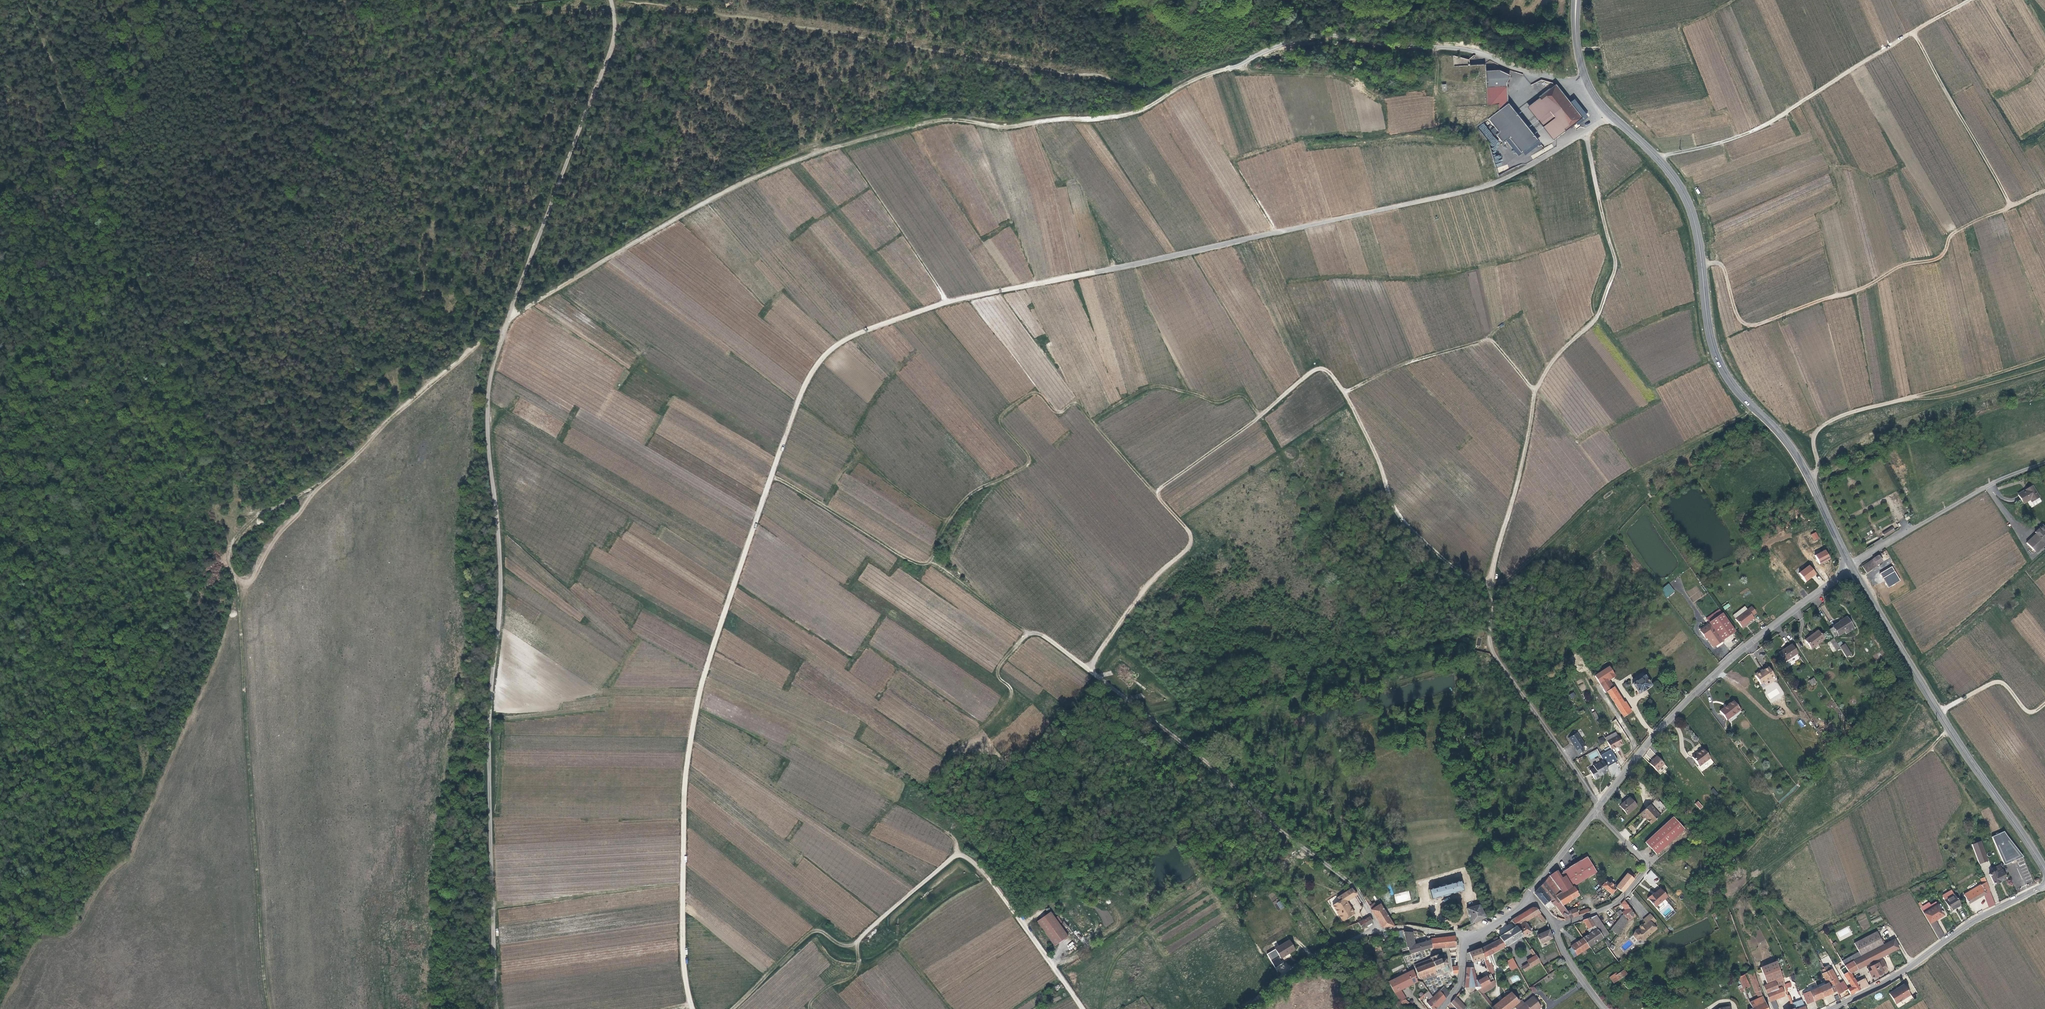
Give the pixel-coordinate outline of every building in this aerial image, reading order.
[(1469,59),(1452,55),(1453,66),(1469,65),(1469,59)] [(1522,153),(1538,141),(1508,103),(1506,83),(1510,75),(1495,68),(1485,69),(1487,105),(1501,104),(1501,109),(1490,118),(1503,134),(1505,133),(1522,153)] [(1582,118),(1570,103),(1556,84),(1538,98),(1539,98),(1565,131),(1566,131),(1578,122),(1582,118)] [(1565,131),(1539,98),(1529,107),(1555,139),(1565,131)] [(1575,100),(1570,103),(1582,118),(1578,122),(1580,125),(1589,118),(1575,100)] [(1478,127),(1489,140),(1494,136),(1483,123),(1478,127)] [(1548,133),(1543,137),(1548,144),(1553,140),(1548,133)] [(2019,494),(2024,502),(2031,498),(2033,497),(2035,499),(2039,496),(2033,485),(2028,488),(2029,490),(2027,491),(2026,489),(2019,494)] [(1810,534),(1814,541),(1819,538),(1816,532),(1810,534)] [(2033,549),(2043,541),(2036,533),(2026,542),(2033,549)] [(2043,541),(2033,549),(2036,552),(2044,544),(2044,543),(2043,541)] [(1819,564),(1831,558),(1826,549),(1814,556),(1819,564)] [(1882,553),(1865,563),(1869,570),(1880,564),(1879,563),(1885,560),(1882,553)] [(1798,574),(1806,583),(1817,573),(1809,564),(1798,574)] [(1895,580),(1899,577),(1892,565),(1886,569),(1887,572),(1894,583),(1896,582),(1895,580)] [(1669,583),(1660,589),(1667,598),(1675,592),(1669,583)] [(1733,615),(1742,627),(1747,623),(1754,618),(1753,615),(1756,612),(1752,606),(1747,609),(1743,612),(1741,609),(1733,615)] [(1735,631),(1722,613),(1709,622),(1710,623),(1702,629),(1707,637),(1708,636),(1709,635),(1711,638),(1710,639),(1715,646),(1725,640),(1724,639),(1735,631)] [(1851,625),(1845,616),(1831,625),(1837,634),(1843,630),(1851,625)] [(1831,625),(1827,628),(1832,637),(1837,634),(1831,625)] [(1817,629),(1803,640),(1810,648),(1824,638),(1817,629)] [(1485,637),(1477,635),(1474,647),(1483,649),(1485,637)] [(1838,645),(1844,655),(1849,652),(1843,642),(1838,645)] [(1779,653),(1784,661),(1791,657),(1794,663),(1800,659),(1791,645),(1779,653)] [(1826,656),(1818,646),(1815,649),(1822,659),(1826,656)] [(1767,664),(1761,668),(1758,670),(1757,670),(1755,671),(1755,673),(1754,673),(1760,682),(1773,673),(1767,664)] [(1611,675),(1608,670),(1602,673),(1606,679),(1611,675)] [(1639,694),(1651,686),(1644,677),(1633,684),(1639,694)] [(1600,684),(1606,694),(1608,692),(1613,688),(1607,679),(1600,684)] [(1613,688),(1608,692),(1624,717),(1631,712),(1625,702),(1624,703),(1614,688),(1613,688)] [(1739,708),(1732,699),(1719,709),(1726,718),(1739,708)] [(1605,738),(1611,750),(1622,744),(1618,736),(1617,736),(1615,732),(1605,738)] [(1578,733),(1569,738),(1579,755),(1585,751),(1583,747),(1586,746),(1578,733)] [(1698,764),(1709,756),(1702,746),(1691,754),(1698,764)] [(1596,749),(1587,754),(1590,760),(1600,755),(1596,749)] [(1650,762),(1661,774),(1668,768),(1658,756),(1650,762)] [(1602,775),(1608,771),(1603,760),(1593,766),(1594,768),(1590,771),(1594,779),(1596,780),(1599,778),(1599,777),(1598,776),(1601,774),(1602,775)] [(1631,797),(1621,805),(1629,814),(1638,806),(1631,797)] [(1668,810),(1658,799),(1641,814),(1644,818),(1646,817),(1647,816),(1648,818),(1647,819),(1651,825),(1668,810)] [(1698,801),(1695,803),(1700,809),(1703,807),(1698,801)] [(1683,831),(1672,818),(1644,843),(1654,855),(1683,831)] [(2008,830),(1993,836),(2004,864),(2020,858),(2008,830)] [(1521,844),(1507,851),(1511,858),(1525,850),(1521,844)] [(1565,875),(1572,887),(1573,886),(1575,889),(1598,871),(1587,856),(1563,871),(1563,873),(1565,875)] [(1557,871),(1549,876),(1563,893),(1572,887),(1565,875),(1562,878),(1560,875),(1557,871)] [(1623,893),(1636,877),(1629,871),(1616,887),(1623,893)] [(1644,877),(1651,885),(1659,878),(1651,871),(1644,877)] [(1995,872),(1989,875),(1994,885),(2006,879),(2002,871),(1996,874),(1995,872)] [(1563,893),(1549,876),(1544,882),(1535,892),(1535,894),(1548,911),(1555,906),(1560,912),(1562,911),(1565,909),(1563,905),(1557,897),(1563,893)] [(1461,881),(1429,890),(1431,900),(1444,896),(1444,897),(1450,895),(1463,891),(1461,881)] [(1606,881),(1602,886),(1611,894),(1616,889),(1612,887),(1613,885),(1610,883),(1609,884),(1606,881)] [(1988,907),(1995,905),(1986,882),(1982,884),(1964,895),(1969,904),(1984,895),(1988,907)] [(1572,887),(1563,893),(1557,897),(1563,905),(1579,896),(1575,889),(1573,886),(1572,887)] [(1357,896),(1352,889),(1338,898),(1340,902),(1333,906),(1343,922),(1354,914),(1349,905),(1347,906),(1346,903),(1347,902),(1357,896)] [(1653,895),(1652,894),(1647,898),(1655,907),(1667,897),(1660,889),(1654,894),(1653,895)] [(1396,904),(1411,900),(1408,891),(1394,895),(1396,904)] [(1954,894),(1944,900),(1950,911),(1960,905),(1954,894)] [(1384,928),(1394,926),(1380,904),(1377,907),(1374,903),(1372,905),(1368,899),(1369,899),(1367,895),(1364,897),(1383,927),(1384,928)] [(1280,910),(1284,907),(1280,901),(1276,904),(1280,910)] [(1625,901),(1622,904),(1626,910),(1622,913),(1623,913),(1624,915),(1628,921),(1636,916),(1625,901)] [(1929,903),(1920,908),(1939,940),(1944,936),(1935,920),(1943,915),(1940,910),(1943,909),(1940,904),(1938,906),(1936,902),(1930,905),(1929,903)] [(1466,909),(1471,924),(1485,918),(1478,906),(1466,909)] [(1516,927),(1522,936),(1523,937),(1532,932),(1526,922),(1537,915),(1543,922),(1546,920),(1535,908),(1531,908),(1511,921),(1515,927),(1516,927)] [(1569,911),(1572,918),(1578,916),(1575,909),(1569,911)] [(1563,915),(1565,920),(1572,918),(1569,911),(1567,912),(1564,913),(1563,915)] [(1069,937),(1051,913),(1038,922),(1056,946),(1069,937)] [(1644,936),(1646,937),(1656,929),(1652,924),(1655,921),(1649,914),(1643,920),(1645,923),(1644,924),(1645,925),(1643,926),(1641,925),(1640,925),(1639,927),(1640,928),(1639,929),(1635,930),(1632,935),(1636,940),(1642,940),(1641,938),(1644,936)] [(1599,933),(1603,938),(1609,933),(1598,915),(1590,918),(1594,925),(1597,929),(1599,933)] [(1610,930),(1616,936),(1628,921),(1624,915),(1610,930)] [(1735,924),(1731,915),(1725,917),(1729,927),(1735,924)] [(1374,922),(1370,917),(1359,922),(1362,928),(1364,926),(1365,927),(1368,925),(1369,927),(1372,925),(1371,923),(1374,922)] [(1590,918),(1583,920),(1588,929),(1594,925),(1590,918)] [(1501,934),(1514,927),(1511,922),(1498,929),(1501,934)] [(1587,930),(1590,934),(1597,929),(1594,925),(1588,929),(1587,930)] [(1499,937),(1500,939),(1505,947),(1522,936),(1516,927),(1515,927),(1499,937)] [(1848,928),(1836,932),(1839,941),(1848,938),(1847,934),(1850,933),(1848,928)] [(1590,934),(1583,938),(1589,947),(1603,938),(1599,933),(1597,929),(1590,934)] [(1552,939),(1549,930),(1539,935),(1537,931),(1534,932),(1541,944),(1544,943),(1545,945),(1548,943),(1547,941),(1552,939)] [(1854,943),(1858,952),(1841,960),(1846,969),(1849,974),(1850,973),(1898,948),(1894,939),(1883,945),(1878,936),(1879,936),(1876,931),(1854,943)] [(1408,948),(1409,955),(1431,949),(1430,940),(1430,936),(1428,937),(1429,942),(1413,946),(1411,933),(1403,932),(1406,948),(1408,948)] [(1379,934),(1369,937),(1371,943),(1381,940),(1379,934)] [(1430,940),(1431,949),(1456,946),(1455,937),(1440,938),(1430,940)] [(1571,947),(1572,948),(1577,955),(1589,947),(1583,938),(1571,947)] [(1480,949),(1483,958),(1488,956),(1505,947),(1500,939),(1480,949)] [(1289,940),(1275,948),(1281,958),(1295,949),(1289,940)] [(1568,950),(1578,964),(1580,963),(1581,962),(1577,955),(1572,948),(1568,950)] [(1480,949),(1469,953),(1472,962),(1483,958),(1480,949)] [(1438,957),(1439,955),(1437,954),(1437,955),(1432,957),(1430,958),(1430,959),(1414,966),(1414,967),(1418,977),(1420,980),(1436,974),(1435,971),(1435,972),(1437,971),(1436,970),(1442,968),(1442,970),(1443,970),(1444,972),(1449,970),(1447,965),(1448,964),(1447,963),(1446,962),(1447,962),(1447,961),(1446,961),(1445,960),(1446,959),(1445,959),(1444,959),(1440,959),(1440,958),(1439,958),(1438,957)] [(1535,956),(1533,957),(1527,961),(1528,964),(1522,967),(1524,971),(1540,962),(1535,956)] [(1518,968),(1512,959),(1507,962),(1512,971),(1518,968)] [(1760,968),(1767,984),(1782,978),(1780,971),(1776,961),(1760,968)] [(1867,969),(1872,979),(1882,973),(1877,963),(1870,967),(1867,969)] [(1466,968),(1465,980),(1475,979),(1472,968),(1466,968)] [(1822,969),(1821,970),(1823,973),(1822,974),(1826,981),(1817,985),(1818,987),(1823,997),(1836,992),(1833,985),(1829,987),(1828,983),(1831,981),(1826,972),(1824,968),(1822,969)] [(1847,989),(1843,982),(1839,984),(1836,978),(1837,977),(1835,974),(1834,975),(1831,969),(1826,972),(1831,981),(1828,983),(1829,987),(1833,985),(1836,992),(1837,994),(1847,989)] [(1852,987),(1847,989),(1851,994),(1861,989),(1856,982),(1850,973),(1849,974),(1846,969),(1841,972),(1852,987)] [(1618,981),(1627,974),(1624,970),(1617,974),(1615,976),(1618,981)] [(1413,971),(1388,982),(1394,994),(1400,991),(1417,982),(1413,971)] [(1512,983),(1520,980),(1518,975),(1510,978),(1512,983)] [(1743,990),(1747,987),(1749,987),(1743,975),(1737,978),(1743,990)] [(1758,999),(1762,996),(1754,976),(1749,978),(1754,993),(1755,993),(1758,999)] [(1476,982),(1480,988),(1489,983),(1486,977),(1476,982)] [(1778,1008),(1774,1000),(1784,996),(1781,987),(1784,986),(1782,978),(1767,984),(1763,986),(1773,1008),(1778,1008)] [(1856,982),(1861,989),(1868,986),(1864,978),(1856,982)] [(1465,980),(1465,988),(1470,996),(1478,991),(1477,990),(1480,988),(1476,982),(1475,979),(1465,980)] [(1492,1008),(1510,1008),(1514,1006),(1518,1003),(1510,993),(1493,1006),(1483,994),(1492,988),(1489,983),(1480,988),(1477,990),(1478,991),(1492,1008)] [(1910,994),(1905,985),(1897,990),(1896,988),(1889,992),(1895,1002),(1910,994)] [(1818,987),(1802,994),(1807,1004),(1823,997),(1818,987)] [(1440,991),(1445,999),(1449,994),(1443,988),(1440,991)] [(1400,991),(1394,994),(1399,1002),(1405,1000),(1400,991)] [(1431,1008),(1435,1008),(1440,1005),(1445,999),(1440,991),(1427,1004),(1431,1008)] [(1430,994),(1428,992),(1419,999),(1421,1001),(1430,994)] [(1874,996),(1877,1001),(1883,996),(1880,992),(1874,996)] [(1762,996),(1758,999),(1749,1003),(1751,1008),(1750,1008),(1767,1008),(1762,996)] [(1451,1003),(1456,1008),(1465,1008),(1466,1008),(1456,997),(1451,1003)] [(1518,1003),(1514,1006),(1516,1008),(1539,1008),(1541,1007),(1533,997),(1524,1003),(1522,1000),(1518,1003)] [(1794,1008),(1804,1005),(1802,999),(1793,1002),(1794,1008)]
